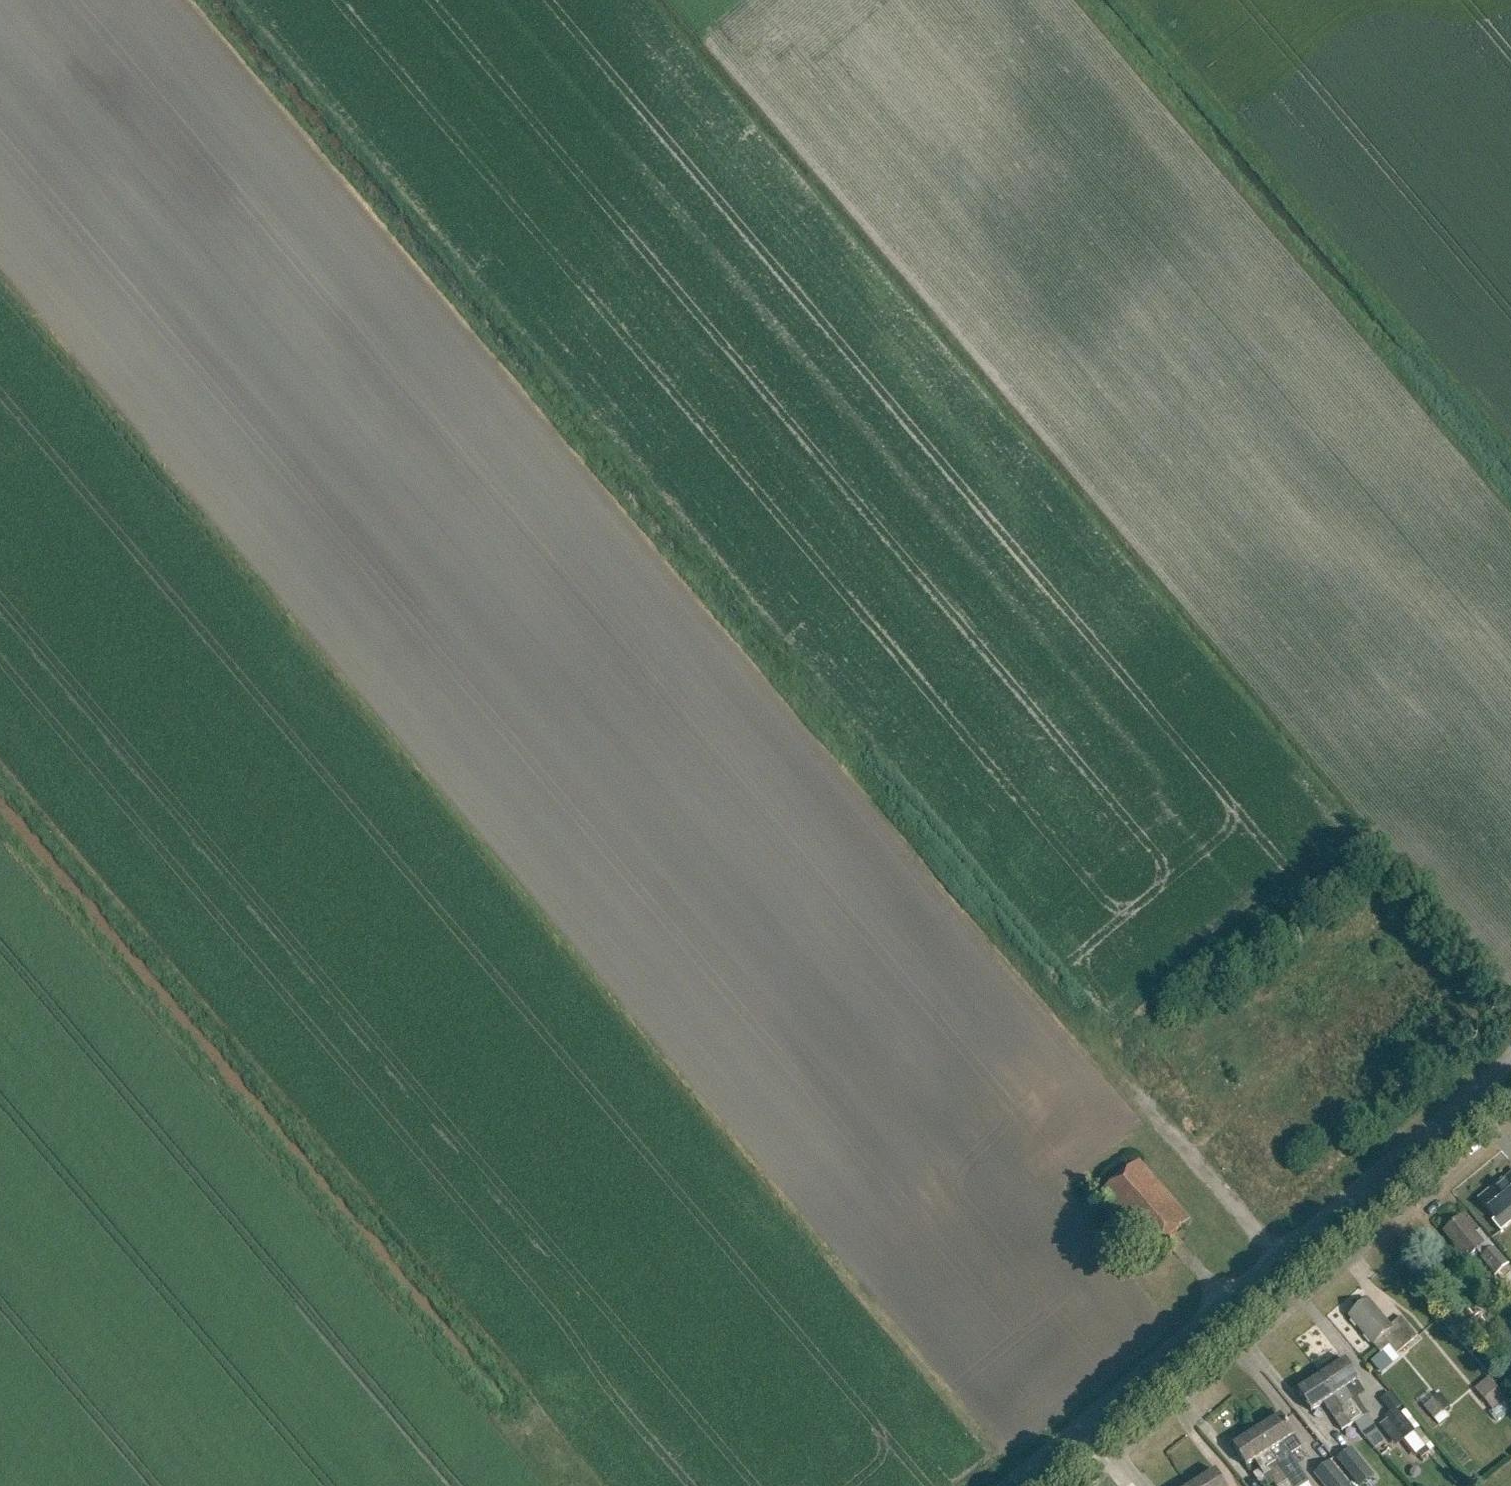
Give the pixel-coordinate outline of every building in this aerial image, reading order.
[(1101,1195),(1152,1254),(1191,1221),(1139,1161),(1101,1195)] [(1500,1233),(1510,1224),(1510,1176),(1503,1182),(1502,1181),(1479,1199),(1495,1219),(1492,1222),(1500,1233)] [(1510,1287),(1510,1266),(1509,1264),(1480,1231),(1476,1234),(1461,1217),(1443,1233),(1467,1259),(1477,1250),(1482,1256),(1480,1258),(1496,1275),(1498,1273),(1510,1287)] [(1382,1339),(1396,1356),(1418,1339),(1401,1319),(1390,1327),(1368,1301),(1349,1317),(1373,1346),(1382,1339)] [(1460,1316),(1472,1332),(1486,1321),(1474,1305),(1460,1316)] [(1450,1328),(1472,1353),(1480,1347),(1458,1321),(1450,1328)] [(1356,1422),(1361,1433),(1376,1425),(1365,1406),(1359,1409),(1353,1398),(1365,1392),(1359,1381),(1346,1361),(1322,1376),(1353,1424),(1356,1422)] [(1341,1430),(1353,1424),(1322,1376),(1298,1392),(1311,1412),(1327,1402),(1341,1430)] [(1508,1398),(1489,1376),(1475,1388),(1494,1410),(1508,1398)] [(1445,1410),(1430,1392),(1419,1401),(1435,1419),(1445,1410)] [(1415,1429),(1398,1406),(1387,1415),(1404,1437),(1415,1429)] [(1257,1432),(1291,1485),(1305,1485),(1308,1484),(1290,1455),(1301,1449),(1294,1437),(1281,1417),(1257,1432)] [(1405,1439),(1417,1454),(1431,1442),(1419,1428),(1405,1439)] [(1233,1447),(1246,1467),(1255,1462),(1264,1476),(1268,1474),(1276,1485),(1291,1485),(1257,1432),(1233,1447)] [(1337,1460),(1358,1485),(1362,1485),(1374,1476),(1351,1448),(1337,1460)] [(1324,1485),(1349,1485),(1330,1462),(1315,1474),(1324,1485)] [(1216,1472),(1193,1485),(1225,1485),(1216,1472)]
